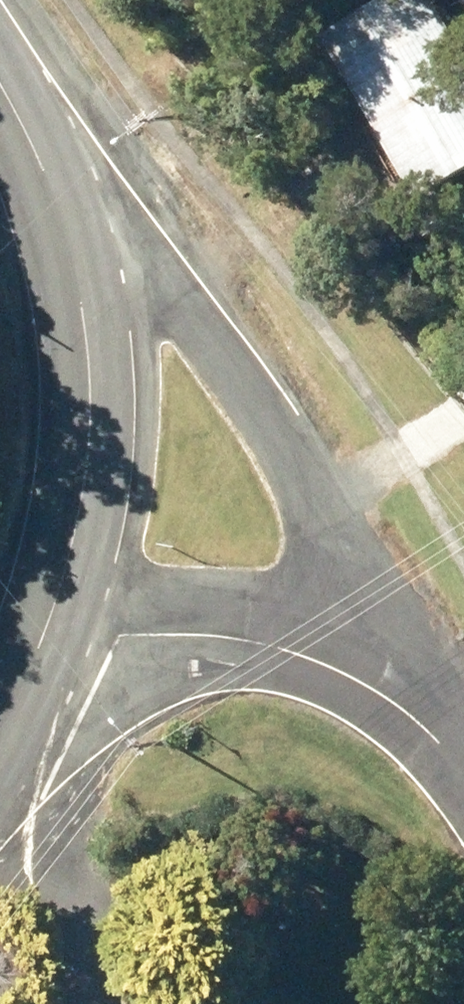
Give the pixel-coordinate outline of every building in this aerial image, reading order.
[(448,198),(463,189),(463,0),(419,0),(355,37),(448,198)]
